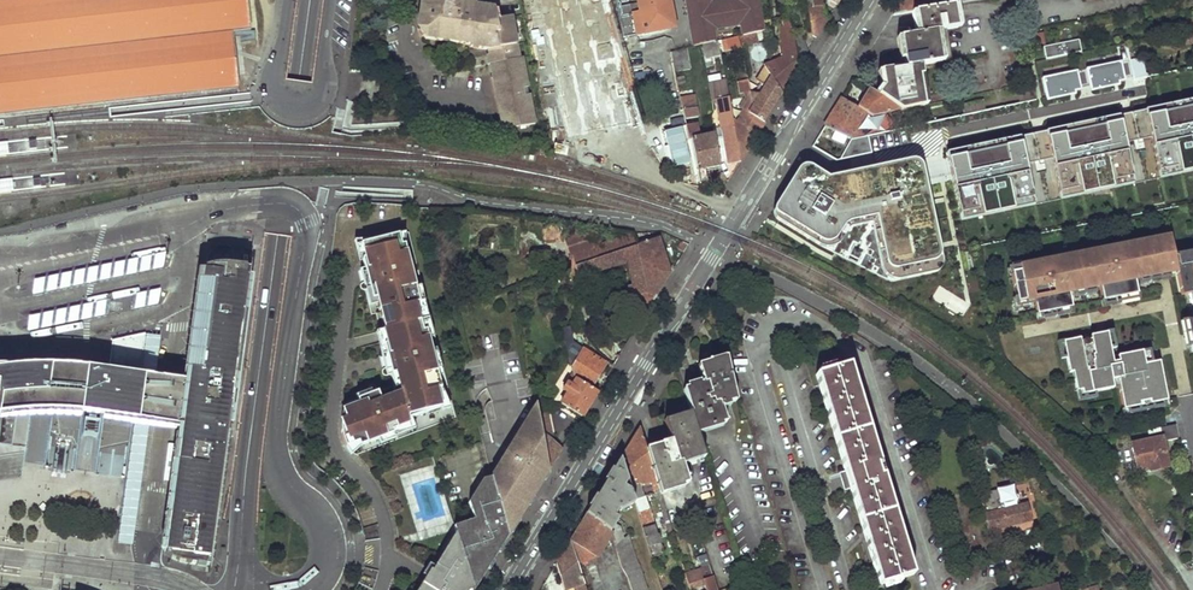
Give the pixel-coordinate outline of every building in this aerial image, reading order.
[(237,89),(233,33),(251,30),(248,0),(131,0),(132,2),(28,14),(27,0),(0,0),(0,116),(237,89)] [(28,14),(132,2),(131,0),(27,0),(28,14)] [(418,28),(427,39),(445,41),(447,27),(457,29),(454,43),(469,45),(470,48),(488,50),(489,56),(487,56),(488,64),(490,64),(502,129),(505,128),(533,123),(521,58),(518,58),(509,14),(495,16),(493,8),(476,5),(476,3),(461,1),(461,0),(422,0),(418,28)] [(631,37),(670,30),(664,0),(617,0),(624,39),(631,37)] [(715,2),(715,0),(688,0),(694,47),(703,45),(717,42),(716,29),(715,23),(719,22),(721,28),(744,25),(745,35),(757,32),(766,30),(761,0),(730,0),(715,2)] [(813,35),(816,37),(828,17),(825,15),(823,1),(828,0),(809,0),(813,35)] [(932,7),(931,0),(902,0),(893,14),(914,10),(932,7)] [(932,7),(914,10),(918,35),(945,30),(958,27),(954,3),(938,6),(932,7)] [(445,41),(454,43),(457,29),(447,27),(445,41)] [(795,39),(794,29),(783,34),(784,56),(765,65),(783,92),(800,64),(795,39)] [(902,110),(931,103),(924,65),(950,59),(945,30),(918,35),(902,37),(907,67),(882,72),(886,91),(876,94),(902,110)] [(745,35),(741,36),(741,39),(743,46),(759,42),(757,32),(745,35)] [(631,37),(624,39),(625,46),(633,45),(631,37)] [(800,64),(808,50),(803,38),(795,39),(800,64)] [(743,46),(741,39),(730,42),(732,49),(743,46)] [(712,58),(723,56),(721,41),(717,42),(703,45),(706,60),(712,58)] [(1045,43),(1045,55),(1080,54),(1080,43),(1045,43)] [(689,69),(685,50),(670,53),(672,63),(674,72),(689,69)] [(657,56),(632,62),(636,87),(656,82),(661,81),(663,93),(678,90),(674,72),(672,63),(659,66),(657,56)] [(1086,69),(1091,91),(1126,84),(1121,62),(1086,69)] [(783,92),(765,65),(763,66),(760,67),(759,69),(757,76),(764,85),(752,104),(764,123),(783,92)] [(1042,79),(1047,101),(1082,92),(1077,71),(1042,79)] [(752,92),(749,81),(738,83),(741,95),(752,92)] [(730,99),(728,86),(711,89),(713,102),(717,101),(730,99)] [(876,94),(867,89),(856,106),(867,113),(873,117),(902,110),(876,94)] [(1037,99),(1035,90),(1018,94),(1019,103),(1037,99)] [(690,141),(700,183),(707,182),(705,169),(720,166),(718,159),(714,140),(714,137),(698,140),(693,117),(697,116),(693,95),(680,98),(682,109),(688,141),(690,141)] [(847,147),(852,138),(858,128),(867,113),(856,106),(842,98),(816,140),(831,148),(830,150),(834,152),(836,148),(845,147),(847,147)] [(735,127),(730,99),(717,101),(723,138),(714,140),(718,159),(727,158),(727,164),(740,162),(735,127)] [(752,104),(749,99),(735,127),(740,162),(764,123),(752,104)] [(963,115),(986,110),(984,99),(961,105),(963,115)] [(949,159),(1192,107),(1192,101),(1127,114),(1039,133),(947,153),(949,159)] [(981,210),(983,216),(1013,210),(1012,203),(1033,199),(1034,205),(1061,200),(1059,193),(1081,189),(1082,195),(1112,189),(1111,182),(1132,178),(1134,184),(1160,179),(1159,172),(1180,168),(1181,174),(1192,172),(1192,107),(949,159),(960,214),(981,210)] [(688,141),(682,109),(674,111),(676,118),(673,119),(675,127),(668,128),(671,144),(675,143),(683,177),(700,185),(700,183),(690,141),(688,141)] [(869,132),(879,130),(878,121),(868,122),(869,132)] [(852,138),(854,139),(870,136),(858,128),(852,138)] [(8,154),(7,142),(0,143),(0,155),(8,154)] [(675,143),(671,144),(678,175),(683,177),(675,143)] [(807,164),(804,163),(801,165),(775,207),(774,211),(776,213),(820,242),(823,242),(825,240),(837,223),(839,222),(841,220),(870,214),(874,215),(875,219),(886,268),(888,271),(892,271),(939,261),(941,260),(941,256),(922,162),(920,160),(916,159),(828,178),(807,164)] [(1180,168),(1159,172),(1160,179),(1170,177),(1181,174),(1180,168)] [(1132,178),(1111,182),(1112,189),(1123,187),(1134,184),(1132,178)] [(14,191),(12,179),(0,180),(0,192),(14,191)] [(1081,189),(1059,193),(1061,200),(1068,198),(1082,195),(1081,189)] [(1012,203),(1013,210),(1017,209),(1034,205),(1033,199),(1012,203)] [(944,266),(941,256),(941,260),(939,261),(892,271),(888,271),(886,268),(875,219),(874,215),(870,214),(841,220),(839,222),(837,223),(825,240),(823,242),(820,242),(776,213),(774,211),(775,207),(773,211),(772,214),(774,217),(821,248),(824,249),(827,246),(841,226),(842,225),(844,224),(869,219),(871,219),(871,220),(884,279),(886,282),(889,283),(940,272),(943,270),(944,266)] [(960,214),(962,221),(983,216),(981,210),(960,214)] [(566,234),(571,258),(603,251),(601,243),(604,230),(589,226),(575,234),(574,232),(566,234)] [(368,388),(368,390),(370,395),(357,400),(359,404),(343,410),(346,419),(340,421),(341,431),(346,448),(358,443),(360,446),(393,434),(392,431),(409,424),(407,419),(441,407),(437,390),(441,389),(426,331),(423,332),(416,304),(419,303),(404,245),(401,246),(398,235),(378,240),(360,240),(363,252),(364,259),(362,260),(368,281),(361,284),(360,285),(360,288),(361,289),(363,290),(369,289),(372,299),(376,298),(384,330),(382,330),(386,345),(383,345),(389,367),(383,369),(382,371),(382,373),(383,375),(385,376),(395,374),(400,393),(380,400),(375,386),(373,385),(371,385),(369,386),(368,388)] [(651,292),(639,247),(636,248),(633,236),(601,243),(603,251),(571,258),(573,267),(572,268),(575,278),(627,267),(633,288),(629,289),(638,327),(657,295),(651,292)] [(1136,243),(1085,254),(1086,258),(1079,259),(1072,260),(1071,256),(1020,266),(1021,270),(1012,272),(1013,273),(1017,296),(1018,302),(1030,299),(1035,298),(1038,313),(1073,307),(1070,291),(1075,291),(1096,286),(1100,286),(1103,301),(1138,294),(1135,278),(1139,277),(1169,271),(1177,269),(1182,294),(1192,292),(1192,291),(1192,251),(1174,254),(1170,237),(1150,241),(1151,245),(1144,246),(1137,248),(1136,243)] [(354,240),(357,253),(363,252),(360,240),(354,240)] [(660,242),(639,247),(651,292),(657,295),(663,285),(670,274),(660,242)] [(163,257),(32,281),(33,285),(34,292),(165,268),(163,257)] [(23,476),(30,416),(40,415),(51,415),(66,415),(82,417),(94,418),(100,418),(105,419),(134,423),(150,426),(164,427),(179,429),(160,550),(166,553),(173,558),(180,562),(189,564),(193,564),(192,569),(210,571),(211,562),(215,563),(232,433),(238,391),(253,277),(250,276),(250,269),(247,269),(247,267),(235,265),(220,265),(206,267),(205,270),(202,270),(198,270),(185,379),(170,377),(157,376),(141,374),(147,332),(112,339),(108,369),(104,369),(90,367),(73,365),(67,365),(57,365),(51,365),(46,365),(41,365),(32,366),(22,366),(8,368),(8,365),(0,366),(0,479),(23,476)] [(1169,271),(1139,277),(1140,283),(1170,277),(1169,271)] [(1096,286),(1075,291),(1076,297),(1097,292),(1096,286)] [(159,291),(132,297),(130,309),(158,303),(159,291)] [(1138,294),(1103,301),(1104,306),(1139,299),(1138,294)] [(1030,299),(1018,302),(1017,296),(1014,297),(1017,308),(1031,305),(1030,299)] [(108,303),(27,317),(28,321),(29,328),(110,315),(108,303)] [(426,331),(419,303),(416,304),(423,332),(426,331)] [(1073,307),(1038,313),(1039,319),(1074,313),(1073,307)] [(1187,319),(1181,321),(1186,345),(1192,344),(1187,319)] [(571,328),(563,330),(572,370),(578,361),(571,328)] [(1117,331),(1110,332),(1114,349),(1119,348),(1117,331)] [(162,334),(147,332),(141,374),(157,376),(162,334)] [(1153,405),(1170,402),(1163,363),(1156,364),(1154,351),(1121,356),(1122,362),(1116,363),(1115,358),(1114,349),(1110,332),(1067,340),(1070,357),(1073,371),(1076,370),(1080,390),(1084,389),(1085,395),(1099,392),(1116,389),(1115,381),(1121,380),(1122,388),(1126,410),(1143,407),(1142,404),(1147,403),(1152,402),(1153,405)] [(1070,357),(1067,340),(1061,341),(1064,358),(1070,357)] [(576,379),(593,388),(606,365),(584,352),(578,361),(572,370),(573,374),(575,381),(576,379)] [(738,403),(729,362),(711,367),(710,364),(700,367),(705,383),(695,386),(686,389),(694,415),(699,430),(729,421),(725,407),(738,403)] [(850,366),(816,376),(879,585),(913,574),(850,366)] [(576,379),(575,381),(573,374),(563,391),(568,394),(561,404),(582,417),(598,392),(593,388),(576,379)] [(447,405),(441,389),(437,390),(441,407),(447,405)] [(1085,395),(1084,389),(1080,390),(1082,401),(1100,398),(1099,392),(1085,395)] [(343,410),(359,404),(357,400),(346,404),(344,407),(343,410)] [(1152,402),(1147,403),(1149,412),(1171,408),(1170,402),(1153,405),(1152,402)] [(1143,407),(1126,410),(1127,416),(1149,412),(1147,403),(1142,404),(1143,407)] [(536,406),(516,437),(521,440),(525,434),(523,432),(527,425),(539,422),(537,410),(536,406)] [(549,470),(562,449),(554,409),(543,412),(541,409),(537,410),(539,422),(548,467),(549,470)] [(699,430),(694,415),(680,420),(669,424),(674,443),(662,447),(648,451),(660,489),(690,481),(685,460),(705,453),(699,430)] [(516,437),(499,464),(503,466),(501,469),(493,475),(494,483),(502,481),(515,518),(516,523),(533,496),(531,494),(532,493),(532,486),(528,481),(532,473),(537,476),(542,468),(548,467),(539,422),(527,425),(523,432),(525,434),(521,440),(516,437)] [(134,423),(119,541),(134,544),(150,426),(134,423)] [(1178,424),(1153,428),(1155,436),(1135,440),(1140,467),(1158,464),(1159,466),(1169,464),(1164,439),(1180,436),(1178,425),(1178,424)] [(636,505),(652,555),(661,552),(646,492),(644,493),(642,486),(652,483),(657,500),(659,500),(667,525),(671,525),(660,489),(648,451),(641,428),(631,444),(622,459),(636,505)] [(973,430),(966,432),(970,444),(977,442),(973,430)] [(349,451),(352,453),(360,446),(358,443),(346,448),(349,451)] [(639,568),(633,559),(626,535),(620,537),(617,528),(612,523),(615,517),(613,515),(616,510),(636,505),(622,459),(604,488),(588,515),(608,529),(620,569),(625,576),(630,589),(645,589),(639,568)] [(503,466),(499,464),(493,475),(501,469),(503,466)] [(549,470),(548,467),(542,468),(537,476),(543,480),(549,470)] [(543,480),(537,476),(532,473),(528,481),(532,486),(532,493),(531,494),(533,496),(543,480)] [(494,483),(493,475),(483,479),(469,502),(474,520),(453,528),(456,533),(472,585),(474,589),(475,589),(492,563),(509,535),(507,529),(494,483)] [(502,481),(494,483),(507,529),(515,518),(502,481)] [(988,512),(993,531),(1035,520),(1030,502),(1020,504),(1019,501),(1020,501),(1021,499),(1021,497),(1020,496),(1018,496),(1016,486),(984,494),(987,506),(989,505),(991,512),(988,512)] [(570,544),(576,564),(592,555),(608,529),(588,515),(579,530),(570,544)] [(516,523),(515,518),(507,529),(509,535),(516,523)] [(380,539),(377,524),(362,529),(365,541),(380,539)] [(424,585),(431,589),(469,589),(472,585),(456,533),(428,578),(424,585)] [(556,566),(564,589),(585,589),(576,564),(570,544),(563,555),(556,566)] [(683,566),(681,559),(673,562),(675,568),(683,566)] [(655,568),(658,574),(666,571),(665,565),(655,568)] [(376,582),(379,571),(365,568),(362,576),(359,583),(373,589),(376,582)] [(717,579),(708,582),(710,589),(720,589),(717,579)]
